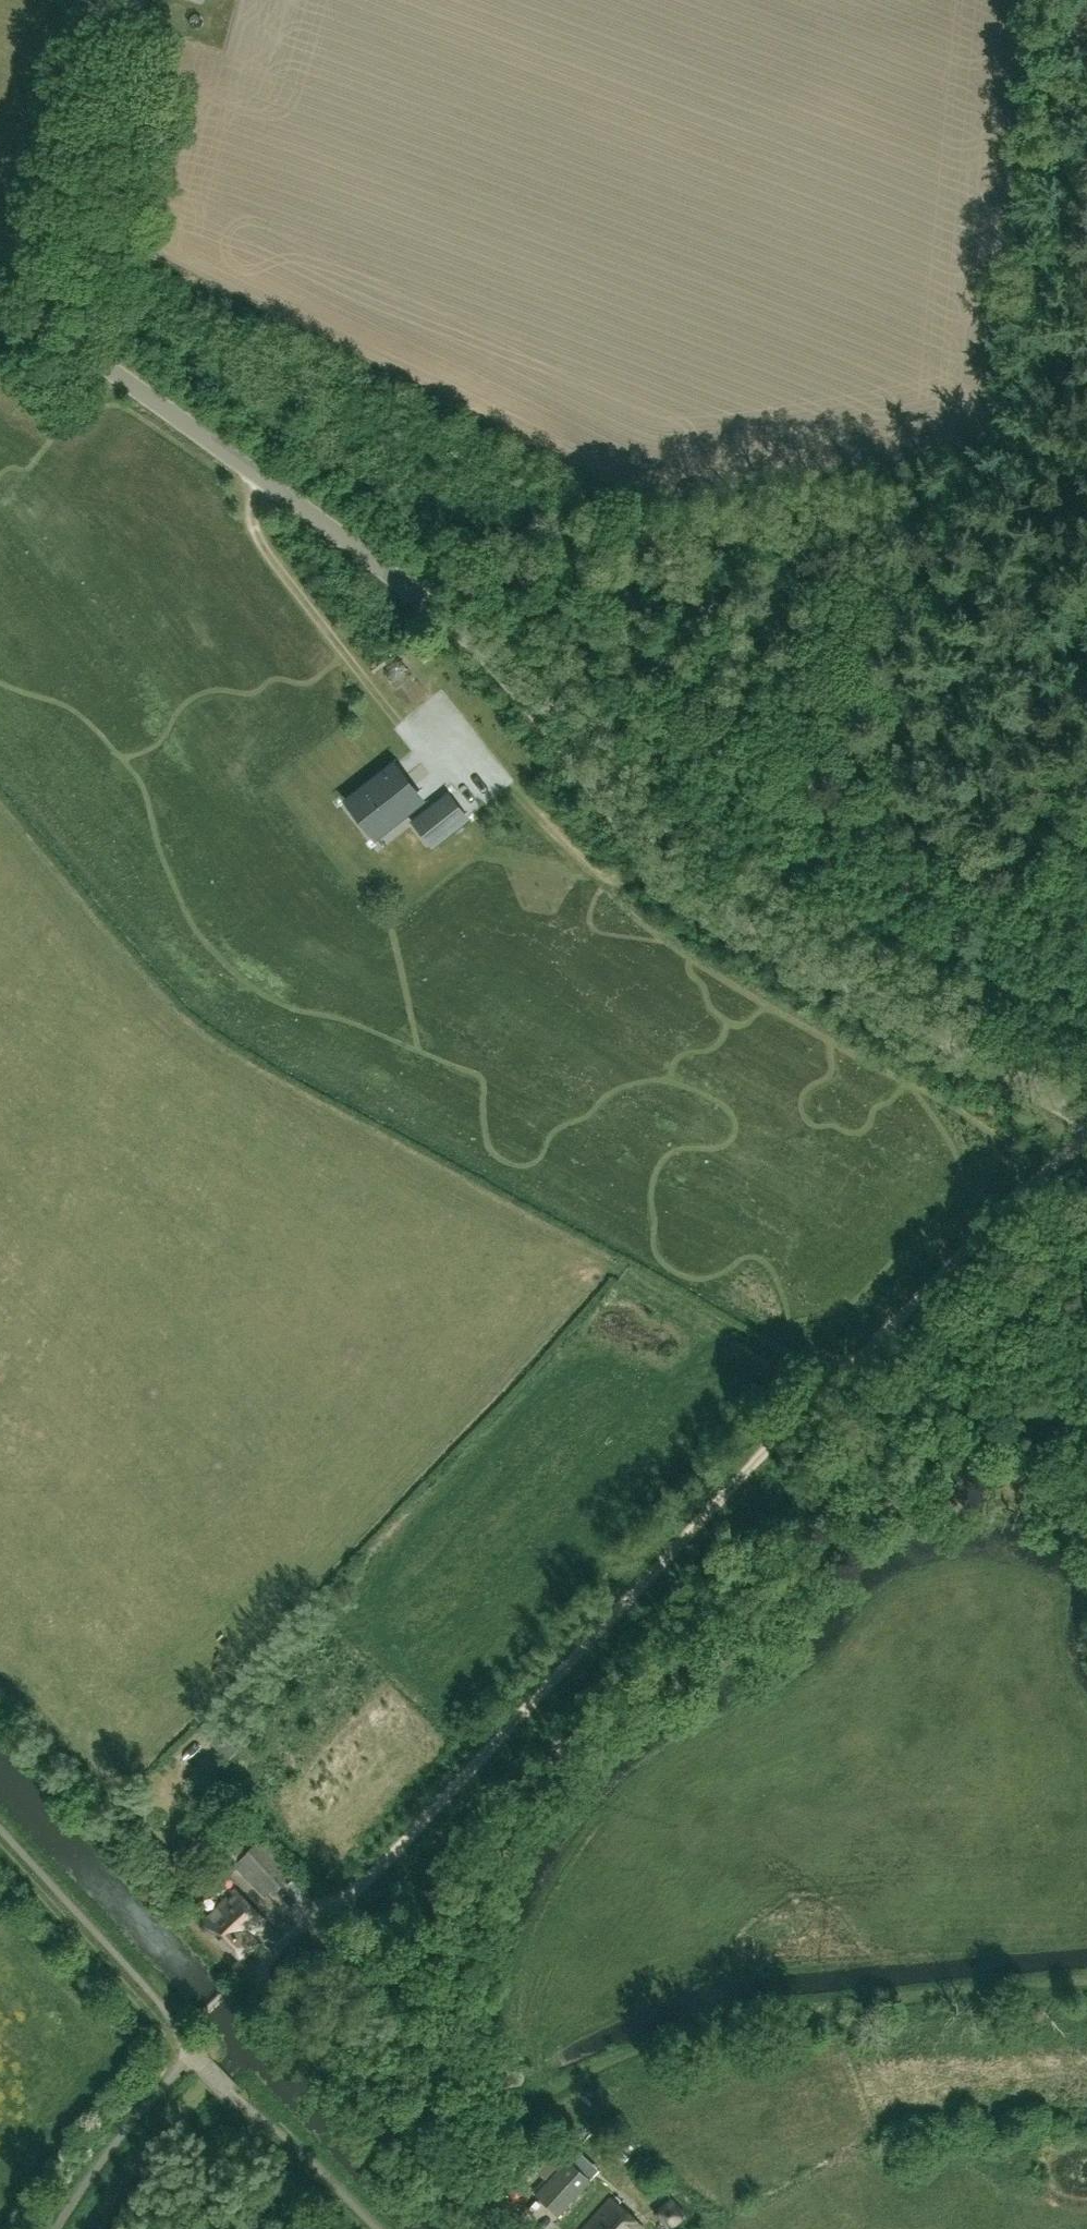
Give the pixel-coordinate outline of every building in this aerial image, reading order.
[(392,769),(352,800),(377,831),(417,800),(392,769)] [(448,797),(427,814),(443,835),(464,818),(448,797)] [(292,1869),(262,1836),(233,1866),(264,1898),(292,1869)] [(250,1935),(264,1920),(234,1890),(203,1921),(242,1960),(258,1943),(250,1935)] [(567,2157),(534,2193),(559,2217),(592,2181),(567,2157)] [(663,2200),(679,2216),(693,2203),(677,2186),(663,2200)] [(585,2228),(641,2228),(644,2226),(612,2198),(585,2228)] [(679,2227),(669,2219),(661,2228),(677,2228),(679,2227)]
